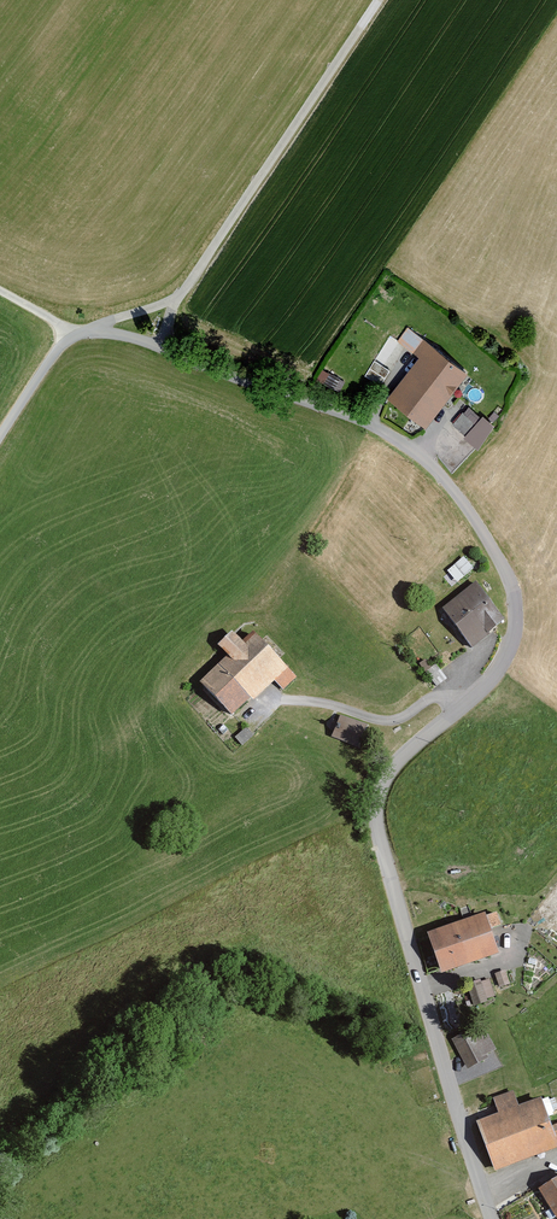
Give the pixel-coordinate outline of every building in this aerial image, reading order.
[(418,354),(388,394),(427,423),(467,370),(408,326),(398,339),(418,354)] [(452,425),(481,445),(497,422),(468,402),(452,425)] [(458,580),(475,565),(465,553),(447,568),(458,580)] [(478,583),(443,610),(472,647),(490,633),(488,631),(505,618),(478,583)] [(230,655),(201,683),(231,714),(250,696),(254,700),(274,680),(283,689),(297,675),(252,629),(242,639),(233,629),(218,643),(230,655)] [(331,735),(358,746),(367,723),(340,713),(331,735)] [(485,911),(427,930),(441,971),(499,951),(485,911)] [(505,969),(494,973),(499,987),(510,983),(505,969)] [(467,983),(474,1005),(488,1001),(487,998),(482,981),(481,978),(467,983)] [(482,981),(487,998),(495,995),(490,978),(482,981)] [(451,1038),(467,1068),(488,1057),(486,1053),(496,1048),(484,1026),(474,1031),(472,1027),(451,1038)] [(476,1119),(494,1170),(556,1147),(556,1139),(541,1095),(519,1104),(513,1089),(493,1097),(498,1111),(476,1119)] [(538,1187),(556,1217),(556,1176),(538,1187)]
